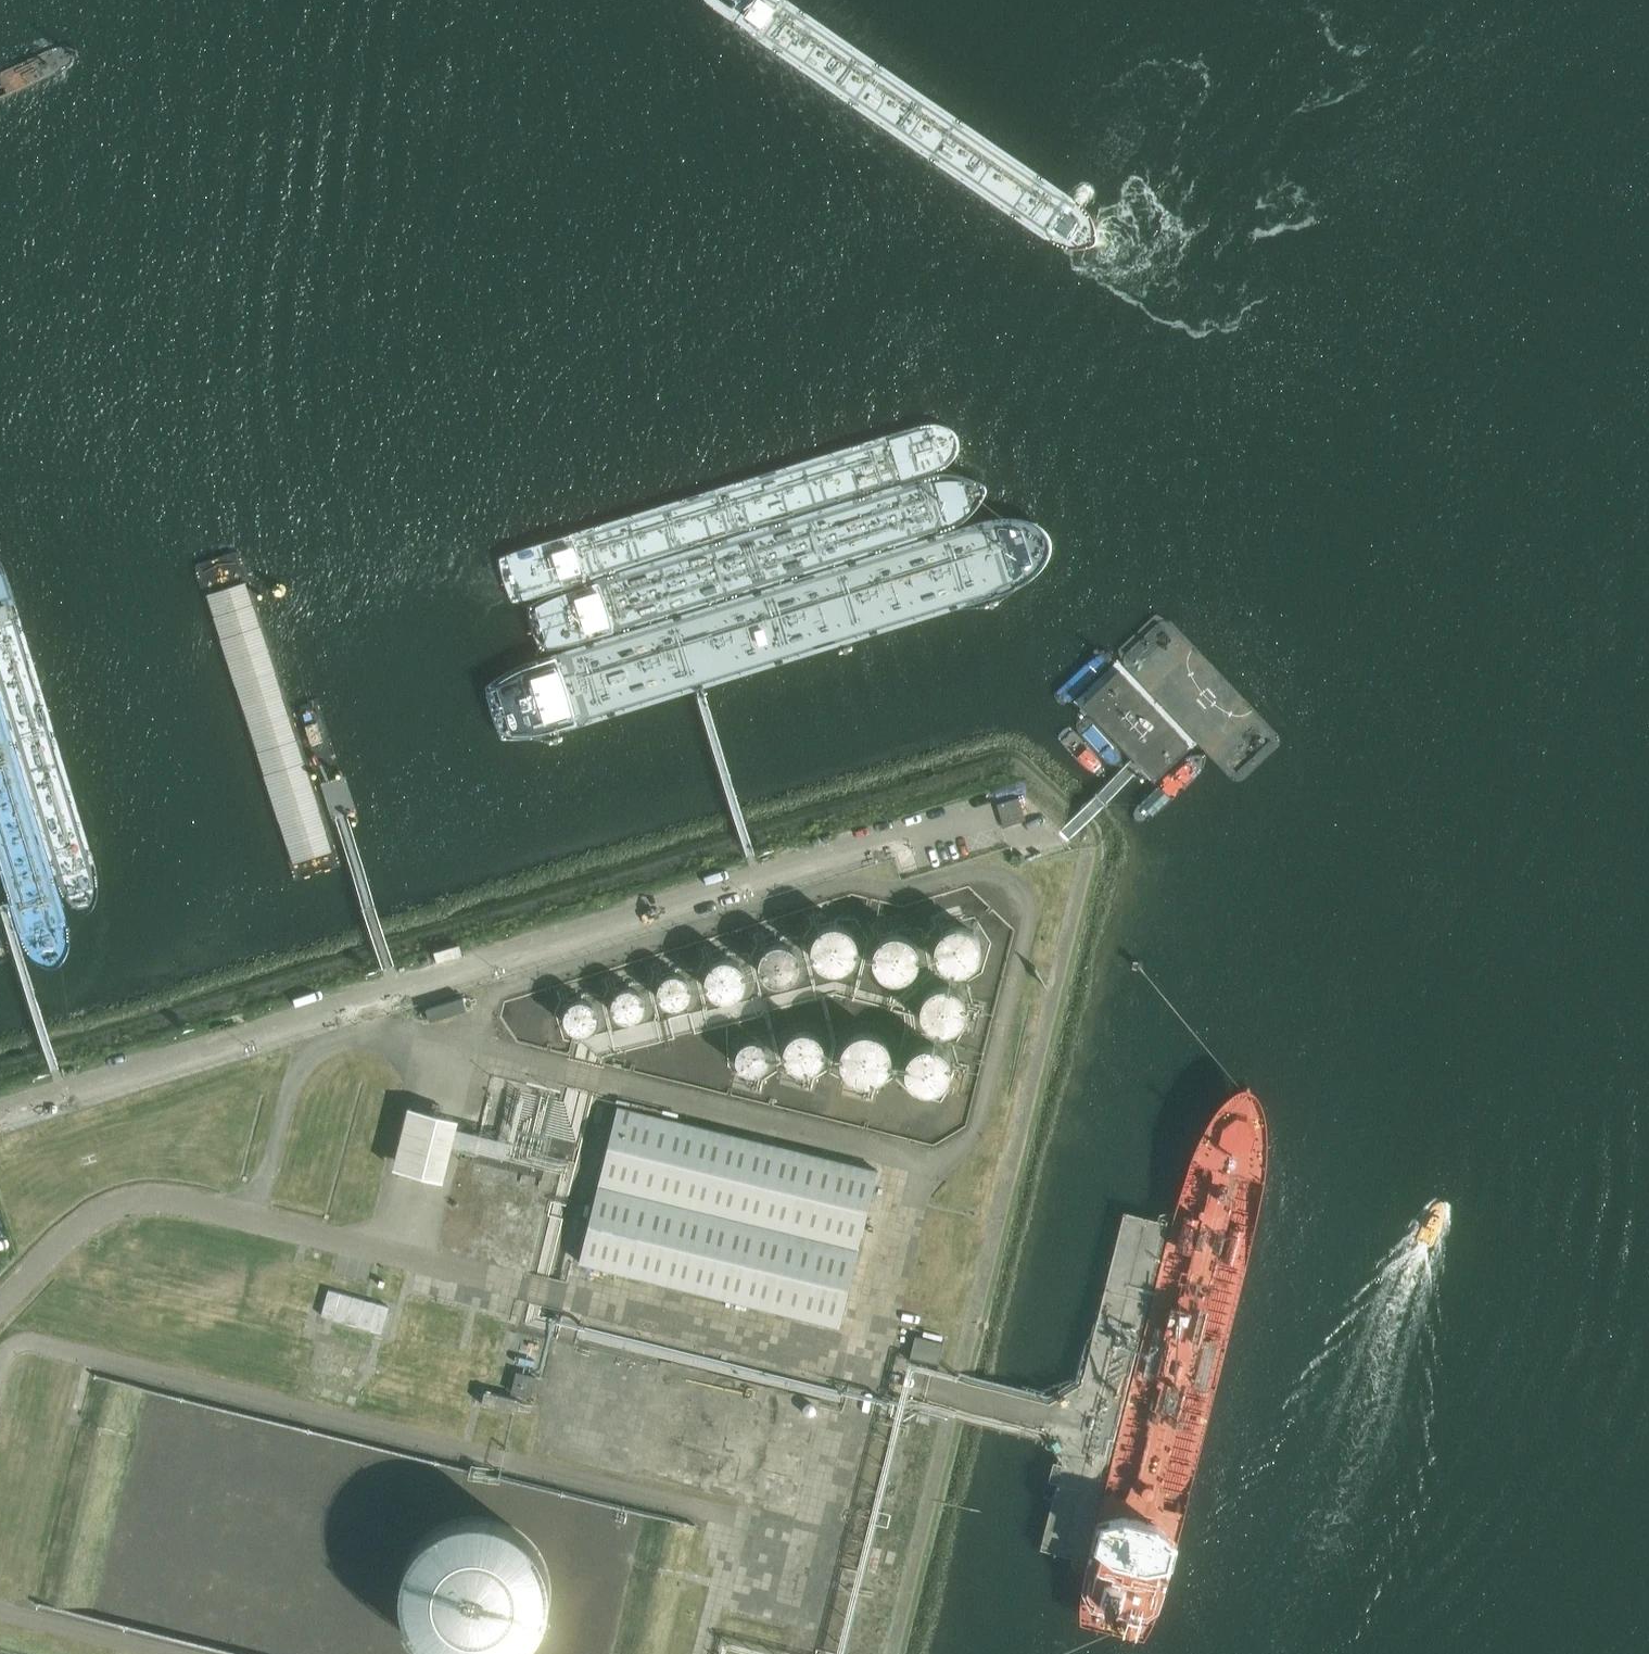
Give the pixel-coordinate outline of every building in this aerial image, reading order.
[(1114,675),(1082,709),(1161,782),(1193,749),(1114,675)] [(1019,798),(997,805),(1004,827),(1026,821),(1019,798)] [(857,943),(857,942),(856,934),(851,926),(844,921),(839,919),(835,918),(826,919),(822,921),(817,924),(815,927),(811,932),(810,937),(809,942),(811,950),(813,955),(815,958),(818,961),(823,964),(832,966),(836,966),(842,964),(849,960),(855,953),(857,947),(857,943)] [(980,943),(980,942),(979,934),(974,926),(967,921),(962,919),(958,918),(949,919),(945,921),(940,924),(938,927),(934,932),(933,937),(932,942),(934,950),(936,955),(938,958),(941,961),(946,964),(955,966),(962,966),(966,964),(972,960),(978,953),(979,948),(980,943)] [(917,949),(917,948),(916,940),(914,936),(911,932),(907,928),(903,926),(899,925),(894,924),(887,925),(883,926),(876,931),(871,939),(869,948),(870,953),(871,957),(875,964),(882,969),(886,971),(891,972),(900,971),(904,969),(909,966),(913,962),(915,958),(917,949)] [(797,961),(797,960),(796,952),(792,945),(785,940),(778,938),(774,938),(770,939),(762,943),(759,947),(757,951),(755,959),(755,964),(756,968),(761,975),(767,979),(771,980),(776,981),(783,980),(787,978),(791,975),(795,970),(797,965),(797,961)] [(744,976),(744,975),(743,968),(739,961),(733,957),(729,955),(725,954),(717,955),(714,957),(710,960),(705,966),(704,971),(703,975),(705,982),(708,988),(714,993),(722,995),(730,994),(733,993),(737,990),(742,984),(744,976)] [(694,986),(694,985),(693,982),(692,978),(688,972),(681,969),(674,968),(667,970),(663,974),(659,980),(659,986),(660,993),(663,998),(670,1002),(675,1003),(683,1002),(689,998),(692,993),(694,986)] [(965,1003),(965,1002),(964,994),(962,989),(959,986),(955,982),(951,980),(942,978),(937,978),(932,980),(927,983),(924,986),(921,990),(919,994),(917,1002),(918,1007),(919,1011),(923,1018),(930,1023),(934,1025),(939,1026),(943,1026),(949,1025),(952,1023),(958,1020),(961,1016),(963,1012),(965,1003)] [(647,1000),(647,999),(646,996),(645,992),(641,987),(636,983),(632,982),(628,982),(622,983),(616,987),(613,993),(612,1000),(613,1007),(616,1011),(620,1015),(627,1017),(634,1016),(640,1013),(643,1010),(645,1007),(647,1000)] [(599,1012),(599,1011),(597,1005),(594,1000),(589,996),(582,994),(578,994),(573,996),(568,999),(565,1005),(564,1011),(565,1017),(568,1023),(573,1027),(580,1029),(588,1027),(593,1024),(597,1018),(599,1012)] [(426,1007),(430,1020),(467,1008),(463,996),(426,1007)] [(823,1045),(823,1044),(822,1036),(817,1029),(811,1025),(803,1023),(795,1025),(789,1028),(785,1034),(782,1042),(782,1046),(783,1051),(787,1057),(794,1062),(798,1064),(802,1064),(810,1063),(814,1061),(817,1058),(821,1052),(823,1045)] [(892,1052),(892,1051),(891,1042),(888,1037),(885,1033),(881,1029),(878,1027),(872,1025),(868,1024),(862,1025),(856,1026),(848,1031),(843,1036),(841,1040),(839,1046),(838,1051),(839,1056),(840,1061),(845,1069),(848,1072),(854,1076),(863,1078),(870,1078),(875,1077),(880,1074),(884,1071),(887,1068),(890,1062),(892,1057),(892,1052)] [(779,1054),(779,1053),(778,1047),(774,1041),(769,1038),(763,1036),(756,1036),(751,1039),(746,1044),(744,1051),(744,1059),(748,1064),(752,1068),(756,1070),(760,1071),(767,1070),(773,1066),(777,1061),(779,1054)] [(950,1063),(950,1062),(948,1053),(943,1046),(937,1041),(928,1038),(924,1038),(918,1040),(913,1042),(910,1045),(904,1052),(903,1057),(902,1062),(903,1067),(904,1072),(909,1079),(912,1082),(917,1084),(926,1086),(930,1086),(936,1084),(940,1082),(943,1079),(948,1072),(950,1063)] [(878,1171),(618,1106),(579,1263),(839,1328),(878,1171)] [(328,1292),(321,1317),(382,1334),(389,1310),(328,1292)] [(916,1337),(910,1360),(937,1367),(943,1344),(916,1337)] [(329,1340),(314,1391),(352,1402),(367,1351),(329,1340)] [(516,1372),(511,1394),(531,1398),(536,1377),(516,1372)] [(407,1603),(426,1653),(523,1653),(528,1652),(527,1637),(550,1629),(548,1582),(525,1518),(459,1520),(405,1540),(407,1603)]
